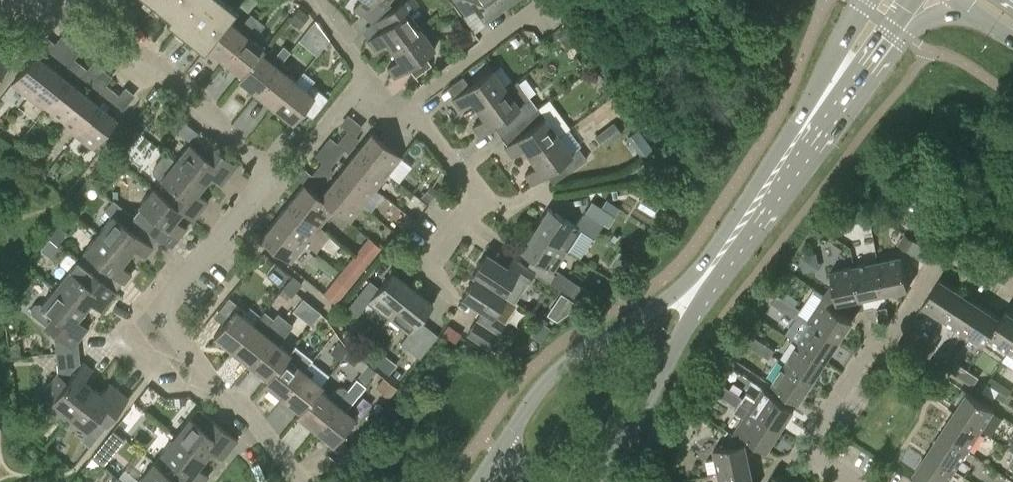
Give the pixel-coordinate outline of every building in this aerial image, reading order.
[(169,17),(170,18),(184,0),(148,0),(169,17)] [(206,47),(228,20),(236,10),(223,0),(184,0),(170,18),(169,17),(166,21),(203,50),(206,47)] [(362,15),(371,22),(386,8),(392,0),(359,0),(353,8),(362,15)] [(421,29),(407,10),(419,4),(416,0),(403,0),(389,10),(386,8),(371,22),(362,31),(368,38),(367,39),(374,49),(385,41),(392,50),(421,29)] [(484,19),(504,5),(500,0),(456,0),(467,15),(464,17),(477,33),(489,25),(484,19)] [(299,6),(290,18),(299,24),(308,12),(299,6)] [(228,20),(206,47),(224,61),(248,30),(241,24),(238,28),(228,20)] [(574,39),(564,25),(562,27),(555,32),(565,45),(574,39)] [(434,47),(421,29),(392,50),(398,59),(387,67),(394,77),(434,47)] [(248,30),(224,61),(241,74),(241,75),(260,52),(261,52),(264,48),(253,39),(256,35),(248,30)] [(39,49),(46,54),(55,42),(48,37),(39,49)] [(238,78),(256,93),(281,62),(290,51),(283,45),(271,60),(261,52),(260,52),(241,75),(241,74),(238,78)] [(11,83),(27,96),(52,66),(35,53),(11,83)] [(0,56),(0,73),(8,62),(0,56)] [(64,69),(70,74),(80,62),(74,57),(64,69)] [(87,68),(80,62),(70,74),(77,80),(87,68)] [(281,62),(256,93),(274,107),(296,80),(285,71),(288,68),(281,62)] [(52,66),(27,96),(43,109),(67,79),(52,66)] [(470,99),(477,108),(506,87),(492,68),(452,98),(459,108),(470,99)] [(67,79),(43,109),(59,122),(83,92),(67,79)] [(306,89),(296,80),(274,107),(293,122),(302,110),(311,118),(328,97),(310,84),(306,89)] [(506,88),(506,87),(477,108),(483,118),(472,126),(479,136),(492,126),(499,135),(536,108),(516,81),(506,88)] [(95,94),(102,100),(111,88),(105,83),(95,94)] [(119,94),(111,88),(102,100),(109,106),(119,94)] [(83,92),(59,122),(75,134),(99,104),(83,92)] [(116,118),(99,104),(75,134),(92,148),(116,118)] [(522,147),(529,156),(558,135),(544,116),(504,146),(511,155),(522,147)] [(594,135),(603,147),(622,133),(613,122),(594,135)] [(358,138),(347,129),(341,136),(353,145),(358,138)] [(371,132),(357,149),(387,173),(401,156),(371,132)] [(571,153),(558,135),(529,156),(536,165),(524,174),(532,183),(562,161),(569,171),(587,158),(579,148),(571,153)] [(353,145),(341,136),(336,143),(347,152),(353,145)] [(202,152),(189,142),(175,160),(203,183),(210,175),(221,184),(236,165),(209,143),(202,152)] [(387,173),(357,149),(345,165),(375,188),(387,173)] [(203,183),(175,160),(165,153),(152,169),(153,173),(160,178),(173,189),(165,198),(181,211),(181,212),(192,220),(200,210),(208,200),(197,192),(203,183)] [(329,167),(321,162),(316,167),(328,176),(333,170),(329,167)] [(375,188),(345,165),(332,180),(362,204),(375,188)] [(328,176),(316,167),(310,175),(321,184),(328,176)] [(362,204),(332,180),(320,196),(319,197),(333,208),(349,221),(362,204)] [(289,202),(319,226),(333,208),(319,197),(320,196),(304,183),(289,202)] [(424,194),(431,199),(438,190),(431,185),(424,194)] [(175,219),(181,212),(181,211),(165,198),(153,187),(138,205),(139,207),(132,216),(159,236),(166,227),(178,237),(186,228),(175,219)] [(105,211),(111,216),(98,233),(127,256),(134,247),(145,256),(153,246),(151,245),(159,236),(132,216),(113,200),(105,211)] [(289,202),(274,220),(304,244),(319,226),(289,202)] [(577,226),(548,207),(534,228),(566,249),(580,228),(593,237),(599,228),(583,217),(577,226)] [(842,211),(843,224),(867,221),(866,208),(842,211)] [(290,261),(304,244),(274,220),(260,238),(290,261)] [(557,274),(552,271),(566,249),(534,228),(520,250),(532,258),(526,266),(534,271),(551,282),(579,301),(586,290),(559,271),(557,274)] [(96,261),(89,270),(115,290),(122,281),(123,283),(131,273),(120,264),(127,256),(98,233),(84,251),(96,261)] [(905,234),(899,244),(925,262),(932,252),(905,234)] [(363,244),(355,254),(368,264),(376,255),(382,247),(368,237),(363,244)] [(814,252),(798,256),(803,271),(818,267),(814,252)] [(475,276),(513,299),(525,280),(527,282),(534,271),(526,266),(513,258),(507,267),(486,253),(472,274),(475,276)] [(107,299),(115,290),(89,270),(70,254),(65,255),(61,260),(61,264),(68,270),(55,287),(84,310),(90,302),(101,310),(109,301),(107,299)] [(368,264),(355,254),(341,272),(353,282),(358,276),(368,264)] [(902,256),(878,261),(884,292),(908,287),(902,256)] [(884,292),(878,261),(854,266),(861,297),(884,292)] [(276,265),(267,276),(279,286),(289,275),(276,265)] [(837,302),(861,297),(854,266),(830,271),(833,282),(825,294),(821,299),(833,307),(837,302)] [(368,300),(388,316),(412,287),(392,270),(379,287),(369,279),(347,308),(356,315),(368,300)] [(353,282),(341,272),(324,293),(337,303),(353,282)] [(291,296),(301,283),(291,276),(282,288),(291,296)] [(512,301),(513,299),(475,276),(462,296),(483,310),(467,334),(487,347),(506,319),(494,312),(504,296),(512,301)] [(922,305),(943,319),(961,291),(940,278),(922,305)] [(88,328),(77,319),(84,310),(55,287),(40,305),(39,304),(33,305),(30,308),(31,314),(59,336),(59,339),(54,340),(55,351),(78,350),(77,338),(79,336),(80,337),(88,328)] [(419,320),(432,303),(412,287),(388,316),(409,333),(402,342),(421,356),(438,335),(428,327),(419,320)] [(796,318),(799,315),(812,323),(839,340),(852,320),(833,307),(821,299),(825,294),(815,288),(801,309),(790,302),(785,311),(796,318)] [(961,291),(943,319),(963,332),(981,305),(961,291)] [(772,303),(785,311),(790,302),(778,294),(772,303)] [(578,305),(562,295),(556,304),(569,312),(578,305)] [(310,304),(303,298),(294,310),(301,316),(310,304)] [(213,335),(232,350),(253,323),(243,314),(246,311),(238,305),(213,335)] [(983,345),(989,337),(1006,310),(1006,309),(1000,317),(981,305),(963,332),(983,345)] [(887,307),(877,309),(880,323),(890,320),(887,307)] [(989,337),(1009,350),(1012,344),(1012,314),(1006,310),(989,337)] [(253,323),(232,350),(249,364),(285,320),(278,314),(264,332),(253,323)] [(285,320),(249,364),(266,378),(267,379),(286,355),(287,356),(290,352),(278,343),(281,339),(293,326),(285,320)] [(799,343),(826,360),(839,340),(812,323),(799,343)] [(913,346),(922,351),(930,339),(910,326),(898,345),(909,353),(913,346)] [(320,335),(326,339),(331,333),(325,328),(320,335)] [(746,343),(758,351),(764,342),(752,334),(746,343)] [(938,345),(930,339),(922,351),(930,357),(938,345)] [(342,356),(348,349),(339,341),(333,348),(342,356)] [(776,350),(764,342),(758,351),(770,358),(776,350)] [(786,363),(812,380),(826,360),(799,343),(786,363)] [(359,357),(349,349),(344,356),(354,364),(359,357)] [(50,401),(69,416),(92,386),(83,380),(92,369),(82,361),(81,363),(79,362),(78,350),(55,351),(56,363),(62,363),(62,367),(51,381),(60,389),(50,401)] [(263,382),(282,397),(307,366),(300,360),(297,364),(287,356),(286,355),(267,379),(266,378),(263,382)] [(950,369),(962,377),(967,368),(956,361),(950,369)] [(799,401),(812,380),(786,363),(772,383),(799,401)] [(282,397),(299,410),(300,411),(318,388),(319,388),(322,385),(311,375),(314,372),(307,366),(282,397)] [(979,376),(967,368),(962,377),(974,385),(979,376)] [(396,387),(383,377),(376,385),(389,396),(396,387)] [(988,381),(982,390),(994,398),(996,395),(1005,400),(1012,390),(992,377),(988,382),(988,381)] [(356,378),(347,388),(315,429),(333,444),(355,417),(346,410),(365,385),(356,378)] [(100,393),(92,386),(69,416),(87,430),(81,440),(89,446),(128,398),(109,382),(100,393)] [(727,398),(729,394),(732,389),(720,382),(715,391),(727,398)] [(744,397),(741,402),(781,428),(794,408),(754,382),(744,397)] [(296,414),(315,429),(347,388),(344,386),(337,387),(329,396),(319,388),(318,388),(300,411),(299,410),(296,414)] [(729,394),(727,398),(739,406),(741,402),(744,397),(732,389),(729,394)] [(967,391),(954,411),(981,429),(994,409),(967,391)] [(739,406),(735,411),(744,417),(737,429),(749,437),(767,449),(781,428),(741,402),(739,406)] [(197,407),(175,435),(204,458),(211,450),(222,458),(237,439),(197,407)] [(941,431),(968,449),(981,429),(954,411),(941,431)] [(23,417),(17,424),(24,429),(30,423),(23,417)] [(123,438),(130,430),(120,422),(113,430),(121,437),(123,438)] [(716,458),(706,460),(708,472),(718,470),(719,472),(750,466),(745,442),(749,437),(737,429),(733,434),(725,446),(714,448),(716,458)] [(123,439),(123,438),(121,437),(113,430),(103,442),(114,450),(123,439)] [(927,451),(954,469),(968,449),(941,431),(927,451)] [(197,466),(204,458),(175,435),(160,453),(154,461),(166,472),(178,481),(203,481),(208,475),(197,466)] [(954,469),(927,451),(914,473),(928,481),(946,481),(954,469)] [(140,481),(178,481),(166,472),(154,461),(139,480),(140,481)] [(719,472),(721,481),(754,481),(750,466),(719,472)]
